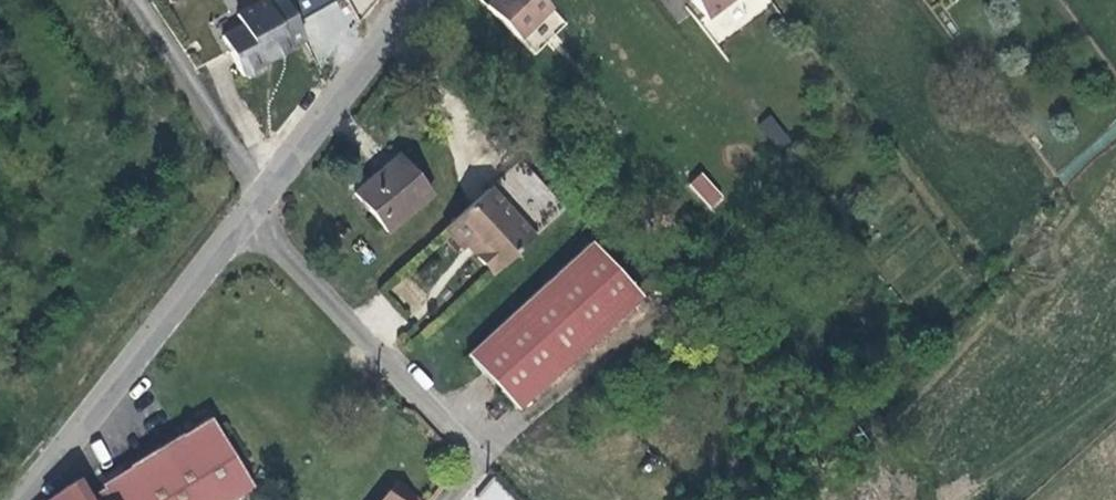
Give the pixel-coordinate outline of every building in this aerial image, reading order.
[(305,42),(283,0),(266,0),(235,17),(241,27),(222,38),(243,77),(252,78),(262,73),(264,68),(264,66),(261,61),(272,54),(275,59),(279,57),(278,56),(305,42)] [(538,52),(570,24),(548,0),(492,0),(490,2),(538,52)] [(264,66),(275,59),(272,54),(261,61),(264,66)] [(769,113),(757,123),(779,149),(791,139),(769,113)] [(406,154),(362,190),(395,230),(438,193),(406,154)] [(568,212),(524,163),(448,229),(464,250),(469,245),(474,241),(480,248),(475,253),(494,277),(568,212)] [(702,171),(688,183),(711,210),(725,197),(702,171)] [(474,241),(469,245),(475,253),(480,248),(474,241)] [(636,304),(587,248),(461,356),(508,412),(636,304)] [(404,283),(396,299),(417,310),(425,293),(404,283)] [(260,480),(210,415),(102,483),(106,490),(112,499),(235,499),(260,480)] [(495,481),(475,499),(514,499),(495,481)] [(49,499),(90,499),(78,482),(49,499)] [(395,483),(382,499),(417,499),(395,483)] [(90,499),(112,499),(106,490),(90,499)]
